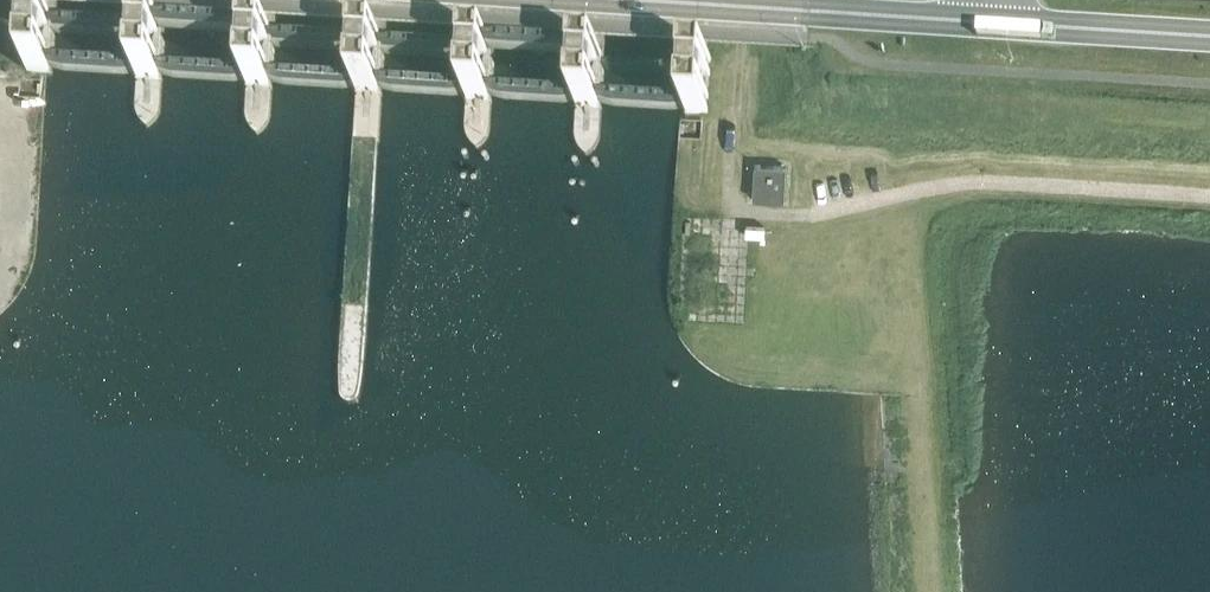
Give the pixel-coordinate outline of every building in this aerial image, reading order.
[(48,4),(26,2),(23,58),(44,59),(45,49),(47,14),(48,4)] [(157,10),(136,9),(133,55),(133,64),(154,66),(155,56),(157,10)] [(267,18),(246,16),(243,62),(243,72),(264,73),(265,63),(267,18)] [(377,24),(356,23),(353,69),(353,78),(374,79),(375,70),(377,24)] [(487,32),(466,30),(463,76),(462,85),(484,87),(484,77),(487,32)] [(597,38),(575,37),(573,83),(572,92),(593,94),(594,84),(597,38)] [(682,90),(682,99),(703,101),(706,46),(685,44),(685,54),(682,90)] [(785,166),(754,164),(752,199),(783,201),(785,166)]
